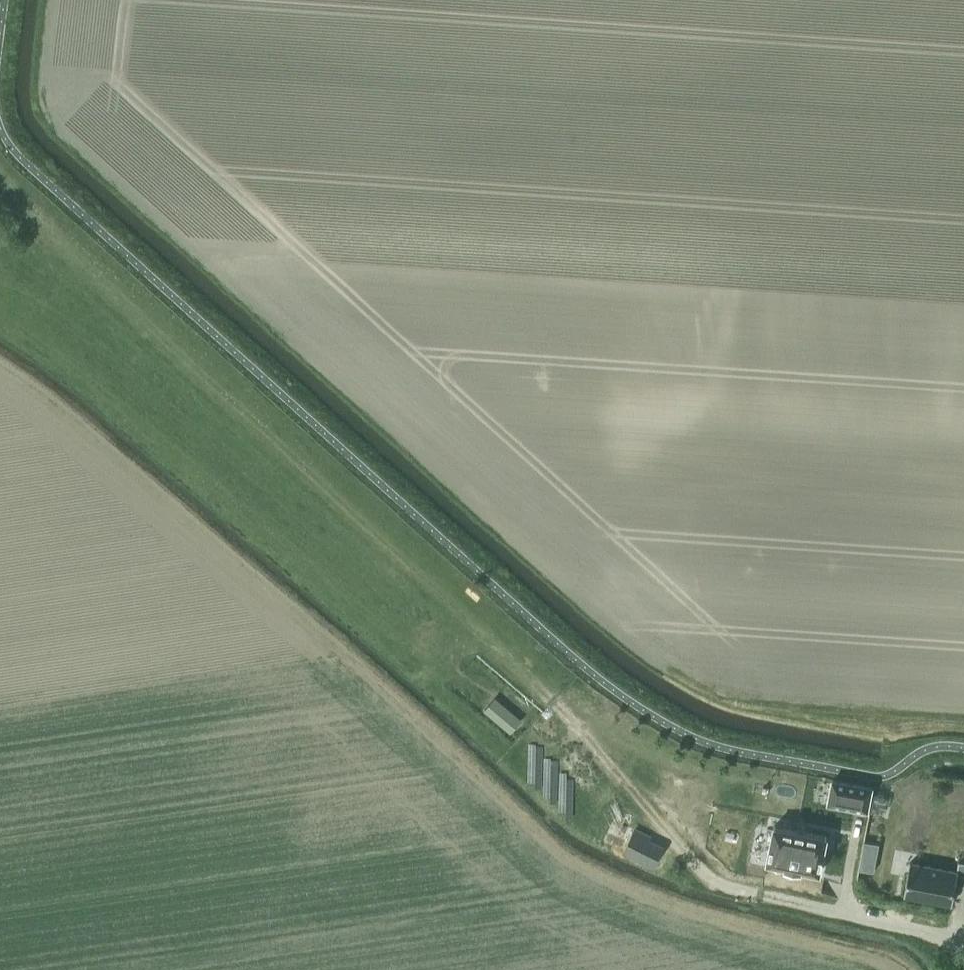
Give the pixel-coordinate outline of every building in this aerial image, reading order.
[(496,697),(484,710),(509,733),(521,720),(496,697)] [(832,779),(827,804),(868,812),(873,787),(832,779)] [(774,825),(763,884),(815,895),(827,836),(774,825)] [(635,827),(622,852),(653,867),(664,845),(650,838),(652,835),(635,827)] [(955,883),(963,885),(963,862),(959,861),(957,871),(911,862),(905,893),(952,902),(955,883)]
